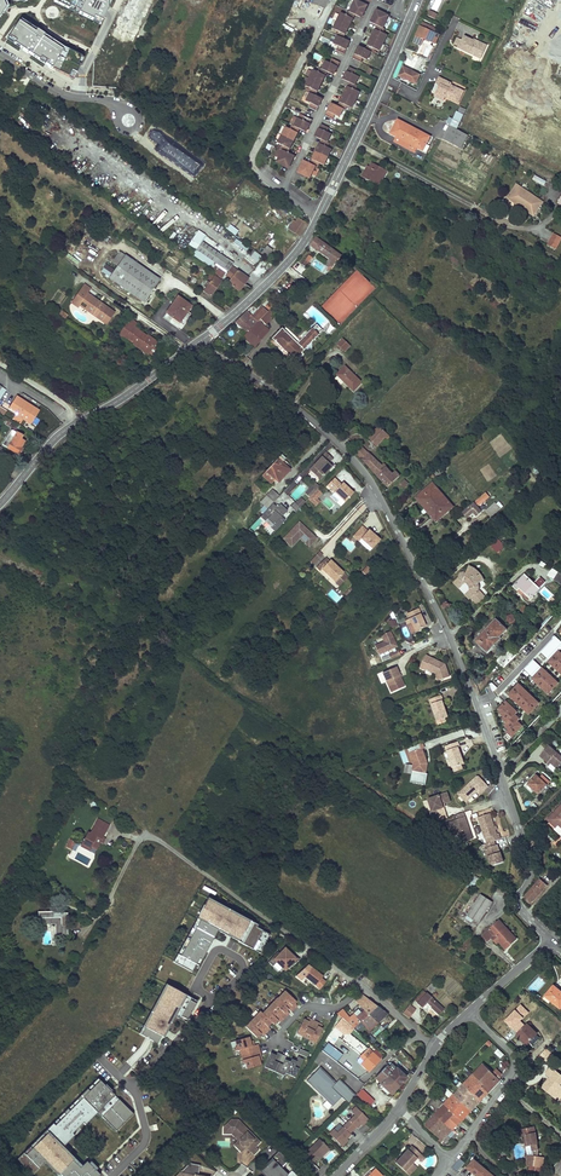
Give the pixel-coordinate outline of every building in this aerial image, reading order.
[(54,2),(100,24),(107,10),(107,1),(105,0),(55,0),(54,2)] [(328,0),(313,0),(312,4),(324,10),(328,0)] [(359,0),(357,5),(355,3),(351,11),(349,10),(347,15),(342,13),(334,29),(339,31),(337,35),(339,36),(335,44),(340,46),(337,50),(345,55),(350,45),(349,45),(351,41),(345,39),(349,30),(348,29),(351,23),(352,24),(357,15),(362,18),(364,14),(365,14),(367,10),(365,8),(367,4),(359,0)] [(388,15),(380,10),(378,14),(376,13),(374,19),(373,23),(378,25),(374,34),(375,35),(372,41),(371,40),(366,49),(361,46),(359,50),(358,49),(354,58),(362,62),(364,58),(368,60),(372,52),(375,53),(376,50),(380,52),(388,36),(384,34),(386,30),(384,28),(388,20),(386,18),(388,15)] [(427,16),(435,20),(438,14),(429,10),(427,16)] [(21,19),(20,19),(5,38),(7,39),(21,19)] [(64,48),(21,19),(7,39),(23,50),(29,54),(48,66),(55,70),(74,79),(84,58),(64,48)] [(437,35),(419,27),(413,42),(418,44),(421,43),(423,38),(434,43),(437,35)] [(482,56),(488,46),(479,41),(478,43),(474,41),(475,40),(466,36),(464,40),(460,46),(459,47),(475,55),(476,53),(482,56)] [(464,40),(459,37),(456,43),(460,46),(464,40)] [(342,62),(334,58),(332,63),(327,61),(323,69),(321,68),(319,72),(314,69),(310,78),(308,82),(307,85),(311,87),(309,92),(311,93),(307,100),(312,103),(310,108),(318,112),(322,102),(321,102),(322,98),(317,96),(321,86),(320,86),(323,80),(325,80),(329,72),(334,75),(336,71),(337,71),(342,62)] [(420,75),(403,66),(399,75),(416,84),(420,75)] [(358,71),(350,67),(346,75),(347,76),(345,80),(350,82),(346,91),(347,91),(344,97),(343,97),(339,106),(334,103),(332,107),(331,106),(326,115),(334,119),(337,115),(341,117),(344,109),(347,110),(348,106),(353,108),(361,92),(357,90),(358,86),(356,85),(360,77),(356,75),(358,71)] [(440,84),(435,93),(444,97),(445,96),(457,102),(463,91),(451,84),(451,83),(440,76),(437,82),(440,84)] [(472,136),(457,129),(466,110),(460,107),(458,111),(456,111),(452,118),(449,117),(446,122),(450,124),(442,139),(462,148),(465,141),(469,143),(472,136)] [(314,119),(306,115),(303,120),(299,118),(295,116),(292,124),(293,124),(291,128),(287,126),(279,142),(283,144),(281,148),(284,149),(279,158),(282,159),(279,164),(287,167),(290,163),(292,164),(294,159),(293,157),(295,154),(289,152),(294,143),(292,142),(295,136),(297,137),(301,128),(306,131),(308,127),(310,128),(314,119)] [(429,137),(397,120),(390,134),(396,137),(394,142),(414,152),(416,148),(425,153),(429,146),(425,144),(429,137)] [(330,127),(322,123),(318,132),(319,132),(317,136),(322,139),(318,147),(320,148),(317,154),(315,153),(310,162),(305,160),(303,164),(302,163),(300,168),(302,169),(300,174),(308,178),(310,173),(312,174),(316,166),(319,167),(321,163),(324,165),(332,149),(329,147),(330,143),(328,142),(332,134),(327,132),(330,127)] [(378,178),(376,184),(379,185),(382,180),(380,179),(383,173),(385,174),(387,170),(375,163),(372,167),(371,167),(368,173),(378,178)] [(362,177),(376,184),(378,178),(368,173),(365,172),(364,171),(362,177)] [(537,175),(535,179),(546,185),(548,181),(537,175)] [(517,186),(508,199),(515,204),(517,201),(535,214),(543,203),(517,186)] [(517,201),(515,204),(534,217),(535,214),(517,201)] [(336,206),(326,221),(336,227),(334,230),(339,233),(341,230),(340,229),(350,215),(336,206)] [(292,228),(291,229),(300,236),(307,225),(298,218),(296,221),(294,220),(290,226),(292,228)] [(235,236),(238,231),(230,225),(226,229),(235,236)] [(548,245),(556,250),(560,241),(560,238),(554,234),(548,245)] [(192,247),(197,250),(214,262),(216,264),(222,255),(226,249),(207,236),(202,242),(198,239),(192,247)] [(316,239),(311,246),(330,259),(326,265),(332,269),(341,256),(316,239)] [(267,246),(261,253),(267,257),(273,250),(267,246)] [(213,263),(214,262),(197,250),(193,255),(210,267),(213,263)] [(118,265),(109,278),(144,303),(160,280),(119,251),(112,261),(118,265)] [(250,257),(258,263),(262,257),(254,252),(250,257)] [(67,254),(64,258),(76,266),(79,262),(67,254)] [(233,264),(222,255),(216,264),(228,272),(233,264)] [(250,258),(246,263),(253,269),(257,264),(250,258)] [(209,269),(212,271),(220,278),(221,278),(224,275),(225,273),(219,269),(220,268),(213,263),(210,267),(209,269)] [(109,278),(114,269),(105,264),(100,273),(109,278)] [(197,270),(194,274),(195,275),(198,278),(201,274),(208,279),(206,281),(208,283),(205,287),(207,289),(204,292),(211,297),(222,282),(211,274),(201,266),(198,270),(197,270)] [(233,268),(226,276),(231,280),(229,284),(239,292),(248,279),(233,268)] [(189,277),(187,279),(194,284),(198,278),(195,275),(193,277),(192,276),(190,278),(189,277)] [(221,278),(229,284),(231,280),(226,276),(224,275),(221,278)] [(81,290),(71,303),(77,308),(79,306),(87,294),(81,290)] [(87,294),(79,306),(102,322),(110,310),(87,294)] [(178,298),(167,314),(180,323),(188,312),(192,307),(178,298)] [(235,322),(247,332),(261,319),(267,312),(261,307),(253,317),(245,312),(235,322)] [(276,316),(270,309),(269,310),(267,312),(261,319),(263,321),(261,323),(265,327),(276,316)] [(110,310),(102,322),(106,325),(114,313),(110,310)] [(61,311),(58,316),(65,320),(67,315),(61,311)] [(192,315),(188,312),(180,323),(184,326),(192,315)] [(247,332),(243,337),(255,348),(269,331),(265,327),(261,323),(263,321),(261,319),(247,332)] [(150,339),(134,328),(135,327),(128,323),(120,335),(148,354),(149,353),(153,357),(160,347),(155,343),(156,342),(150,338),(150,339)] [(330,336),(335,329),(329,325),(325,332),(330,336)] [(295,347),(279,332),(275,337),(271,341),(284,353),(292,361),(314,339),(319,334),(313,329),(308,333),(295,347)] [(342,341),(336,347),(343,354),(349,348),(342,341)] [(173,351),(166,345),(164,348),(172,354),(173,351)] [(139,364),(134,370),(139,373),(143,368),(139,364)] [(344,369),(337,377),(338,378),(344,384),(353,392),(361,384),(344,369)] [(344,384),(338,378),(334,381),(341,387),(344,384)] [(34,407),(15,395),(9,407),(16,411),(12,417),(19,422),(21,418),(25,420),(34,407)] [(34,407),(25,420),(29,423),(38,409),(34,407)] [(5,419),(3,423),(14,430),(16,426),(5,419)] [(378,428),(368,438),(377,446),(384,438),(387,440),(389,437),(378,428)] [(10,431),(2,445),(19,455),(22,449),(20,448),(24,441),(20,439),(22,436),(12,431),(10,431)] [(362,447),(356,453),(377,475),(388,487),(399,476),(395,472),(392,474),(386,467),(387,466),(384,464),(382,465),(362,447)] [(333,458),(326,452),(311,469),(315,473),(318,470),(324,475),(331,467),(329,465),(330,464),(329,463),(333,458)] [(266,470),(279,482),(291,470),(278,457),(266,470)] [(443,465),(436,472),(439,475),(446,469),(443,465)] [(324,475),(318,470),(315,473),(321,478),(324,475)] [(293,487),(299,481),(295,478),(290,484),(293,487)] [(342,484),(335,478),(328,485),(346,502),(355,493),(350,488),(349,490),(348,488),(349,487),(344,482),(342,484)] [(317,483),(313,487),(318,491),(319,489),(321,487),(317,483)] [(290,484),(284,489),(288,493),(293,487),(290,484)] [(419,496),(428,508),(444,495),(435,484),(419,496)] [(318,491),(313,487),(307,493),(312,497),(318,491)] [(266,494),(270,497),(275,491),(272,488),(266,494)] [(318,491),(310,499),(318,506),(322,502),(318,499),(324,493),(319,489),(318,491)] [(275,491),(270,497),(273,501),(279,495),(276,491),(275,491)] [(486,494),(463,513),(467,518),(473,512),(476,516),(481,512),(475,506),(482,500),(484,502),(489,498),(486,494)] [(444,495),(428,508),(436,521),(453,508),(444,495)] [(302,499),(297,504),(301,508),(306,503),(302,499)] [(272,502),(260,516),(264,520),(266,518),(273,524),(271,526),(270,527),(274,530),(285,519),(281,516),(287,510),(280,503),(277,507),(272,502)] [(297,504),(295,502),(291,507),(297,513),(301,508),(297,504)] [(495,505),(487,512),(491,517),(500,510),(495,505)] [(266,518),(264,520),(271,526),(273,524),(266,518)] [(284,539),(292,547),(299,540),(298,538),(299,537),(301,538),(310,547),(318,539),(300,523),(284,539)] [(363,526),(356,533),(362,538),(362,539),(373,549),(381,540),(369,530),(369,531),(363,526)] [(362,538),(356,533),(354,536),(359,542),(362,539),(362,538)] [(504,547),(498,541),(491,548),(496,554),(504,547)] [(324,555),(321,552),(312,562),(316,565),(324,555)] [(327,558),(318,567),(322,571),(323,569),(336,582),(344,573),(338,567),(337,568),(336,566),(337,565),(331,560),(330,561),(327,558)] [(470,567),(468,566),(466,573),(464,572),(462,572),(461,572),(460,574),(459,575),(459,577),(453,583),(459,589),(466,583),(466,584),(468,586),(468,587),(469,590),(469,591),(465,596),(469,600),(470,599),(477,606),(485,598),(479,590),(479,589),(478,586),(477,584),(483,581),(482,580),(482,579),(478,573),(476,571),(475,570),(472,568),(470,567)] [(361,572),(365,576),(371,571),(367,567),(361,572)] [(349,577),(344,573),(336,582),(340,586),(349,577)] [(525,575),(513,587),(522,596),(524,593),(530,599),(545,584),(540,578),(534,584),(525,575)] [(355,588),(353,586),(345,593),(347,595),(355,588)] [(530,599),(524,593),(522,596),(528,601),(530,599)] [(420,610),(409,614),(412,620),(411,620),(417,633),(427,628),(423,619),(422,620),(421,618),(422,617),(422,615),(420,610)] [(506,621),(510,624),(514,622),(514,618),(511,615),(507,617),(506,621)] [(394,619),(388,621),(391,628),(397,625),(394,619)] [(495,620),(475,641),(487,653),(501,638),(500,637),(506,630),(495,620)] [(398,648),(391,633),(387,635),(383,639),(385,643),(376,648),(380,657),(398,648)] [(549,661),(558,651),(559,653),(560,651),(560,642),(556,637),(541,653),(549,661)] [(504,668),(516,656),(508,649),(496,661),(504,668)] [(559,653),(558,651),(549,661),(547,663),(560,676),(560,654),(559,653)] [(400,652),(390,656),(392,661),(402,657),(400,652)] [(439,663),(428,657),(423,666),(429,669),(428,671),(437,675),(440,683),(451,679),(447,667),(441,664),(441,665),(439,664),(439,663)] [(532,678),(542,668),(534,660),(524,670),(532,678)] [(548,696),(559,684),(542,668),(532,678),(531,680),(548,696)] [(398,669),(383,675),(392,695),(406,689),(399,674),(400,673),(398,669)] [(529,716),(540,705),(519,685),(507,696),(529,716)] [(441,696),(429,700),(431,706),(438,726),(447,723),(446,719),(448,718),(442,702),(444,702),(441,696)] [(499,715),(503,719),(501,720),(506,725),(515,716),(517,713),(506,702),(497,711),(500,713),(499,715)] [(520,720),(515,716),(506,725),(504,727),(509,731),(518,722),(520,720)] [(512,739),(523,728),(518,722),(509,731),(507,734),(512,739)] [(428,764),(423,749),(425,749),(424,744),(416,746),(417,751),(409,754),(413,765),(412,774),(410,783),(426,786),(428,775),(426,774),(428,764)] [(458,746),(446,751),(453,772),(462,769),(465,768),(459,751),(460,751),(458,746)] [(548,746),(539,756),(547,763),(548,761),(551,764),(557,769),(560,764),(560,757),(548,746)] [(412,774),(413,765),(405,764),(404,773),(412,774)] [(536,776),(528,785),(538,794),(546,785),(536,776)] [(477,781),(458,798),(466,806),(474,799),(473,798),(476,795),(477,796),(479,799),(488,791),(479,781),(477,781)] [(448,797),(428,803),(432,815),(431,816),(433,823),(437,821),(446,818),(444,812),(442,808),(444,807),(451,805),(448,797)] [(546,819),(549,821),(560,809),(560,804),(546,819)] [(476,813),(478,818),(492,813),(491,808),(476,813)] [(549,821),(555,828),(558,825),(560,828),(560,809),(549,821)] [(464,816),(453,820),(455,824),(448,827),(450,833),(453,832),(455,837),(462,834),(465,843),(468,845),(473,843),(464,816)] [(113,825),(101,818),(92,833),(91,832),(87,839),(86,841),(84,846),(93,851),(95,846),(96,846),(97,844),(101,847),(104,842),(107,836),(113,825)] [(490,818),(478,822),(485,843),(488,841),(490,847),(494,845),(501,843),(499,838),(497,838),(496,834),(494,831),(490,818)] [(462,834),(455,837),(465,843),(462,834)] [(79,842),(73,839),(69,847),(75,849),(79,842)] [(490,847),(486,848),(487,852),(485,853),(490,867),(494,869),(503,866),(497,849),(496,850),(494,845),(490,847)] [(547,885),(540,879),(524,897),(531,903),(547,885)] [(468,916),(478,923),(492,903),(482,896),(478,900),(468,916)] [(183,950),(176,963),(192,972),(196,964),(199,959),(202,960),(210,944),(207,942),(214,928),(218,930),(232,938),(233,935),(239,939),(238,941),(247,946),(248,943),(261,951),(270,935),(262,931),(256,927),(257,925),(249,920),(247,923),(236,916),(237,914),(221,905),(219,907),(214,904),(215,902),(208,898),(204,906),(206,907),(201,915),(199,914),(193,926),(195,928),(188,940),(186,939),(181,948),(183,950)] [(56,914),(56,912),(38,912),(38,925),(55,925),(58,925),(58,936),(67,936),(68,914),(56,914)] [(247,923),(249,920),(237,914),(236,916),(247,923)] [(497,941),(506,950),(517,940),(499,921),(482,936),(488,942),(492,939),(495,943),(497,941)] [(193,926),(186,939),(188,940),(195,928),(193,926)] [(207,942),(210,944),(218,930),(214,928),(207,942)] [(248,943),(247,946),(260,953),(261,951),(248,943)] [(181,948),(173,962),(176,963),(183,950),(181,948)] [(278,952),(268,962),(273,966),(277,962),(285,970),(290,966),(291,967),(300,960),(294,954),(293,956),(290,953),(285,949),(280,954),(278,952)] [(322,989),(327,982),(322,979),(324,977),(309,965),(294,977),(301,983),(306,977),(322,989)] [(148,1022),(141,1035),(157,1044),(161,1036),(165,1029),(168,1030),(172,1023),(168,1021),(172,1014),(175,1016),(180,1019),(181,1016),(187,1019),(196,1004),(190,1000),(191,998),(182,993),(181,995),(175,992),(176,990),(166,984),(161,992),(164,994),(157,1005),(155,1004),(146,1020),(148,1022)] [(543,999),(549,1004),(551,1001),(560,1008),(560,1007),(560,992),(560,991),(559,992),(553,987),(543,999)] [(297,1002),(286,991),(278,999),(289,1009),(292,1012),(295,1008),(293,1006),(295,1003),(297,1002)] [(161,992),(155,1004),(157,1005),(164,994),(161,992)] [(426,994),(423,992),(415,1001),(417,1004),(426,994)] [(356,1000),(364,1010),(371,1001),(362,994),(356,1000)] [(430,1007),(438,1014),(443,1010),(426,994),(417,1004),(426,1011),(430,1007)] [(278,999),(278,998),(270,1006),(284,1019),(287,1015),(285,1013),(287,1011),(289,1009),(278,999)] [(374,1028),(379,1023),(368,1015),(376,1005),(371,1001),(364,1010),(359,1016),(374,1028)] [(379,1023),(387,1015),(376,1005),(368,1015),(379,1023)] [(284,1019),(270,1006),(263,1014),(272,1022),(274,1024),(276,1022),(278,1020),(280,1022),(281,1023),(284,1019)] [(403,1014),(408,1018),(415,1011),(409,1006),(403,1014)] [(263,1014),(261,1012),(253,1019),(267,1032),(270,1029),(269,1028),(268,1026),(270,1024),(272,1022),(263,1014)] [(370,1031),(374,1028),(359,1016),(359,1017),(358,1016),(349,1025),(354,1029),(362,1022),(370,1031)] [(504,1018),(495,1027),(500,1032),(509,1024),(504,1018)] [(267,1032),(253,1019),(246,1027),(257,1038),(259,1036),(261,1034),(263,1035),(263,1036),(267,1032)] [(304,1020),(297,1033),(307,1038),(315,1022),(311,1019),(309,1022),(306,1021),(304,1020)] [(146,1020),(139,1033),(141,1035),(148,1022),(146,1020)] [(307,1038),(316,1043),(323,1029),(321,1028),(318,1027),(320,1024),(315,1022),(307,1038)] [(517,1035),(522,1040),(523,1039),(527,1043),(529,1042),(536,1034),(537,1034),(527,1025),(517,1035)] [(529,1042),(532,1045),(540,1038),(536,1034),(529,1042)] [(249,1037),(236,1041),(237,1047),(235,1047),(236,1051),(240,1050),(242,1055),(260,1050),(258,1045),(254,1045),(252,1046),(250,1041),(249,1037)] [(328,1043),(322,1051),(337,1063),(343,1055),(328,1043)] [(300,1049),(298,1053),(307,1057),(309,1053),(300,1049)] [(547,1049),(539,1057),(548,1065),(555,1057),(547,1049)] [(242,1055),(244,1064),(246,1063),(247,1069),(261,1065),(260,1061),(258,1056),(261,1055),(260,1050),(242,1055)] [(498,1050),(494,1053),(500,1059),(504,1055),(498,1050)] [(271,1053),(265,1067),(275,1072),(282,1055),(278,1053),(277,1053),(276,1056),(273,1054),(271,1053)] [(362,1064),(369,1071),(380,1060),(372,1053),(362,1064)] [(282,1055),(275,1072),(284,1076),(286,1073),(291,1062),(289,1061),(286,1060),(287,1058),(287,1057),(282,1055)] [(294,1060),(292,1059),(291,1062),(286,1073),(295,1078),(303,1059),(298,1057),(297,1059),(296,1061),(294,1060)] [(381,1071),(389,1078),(397,1069),(391,1064),(388,1063),(387,1063),(386,1064),(385,1065),(386,1066),(381,1071)] [(480,1086),(488,1093),(500,1080),(492,1073),(483,1064),(473,1075),(482,1084),(480,1086)] [(331,1106),(340,1096),(347,1103),(352,1097),(355,1094),(338,1078),(334,1083),(332,1081),(333,1080),(319,1066),(312,1073),(309,1075),(310,1076),(305,1081),(325,1100),(331,1105),(331,1106)] [(542,1087),(547,1091),(547,1090),(553,1095),(556,1091),(560,1094),(560,1093),(560,1075),(551,1067),(545,1073),(550,1077),(551,1078),(548,1082),(547,1081),(542,1087)] [(389,1078),(398,1086),(406,1078),(397,1069),(389,1078)] [(496,1069),(492,1073),(500,1080),(501,1079),(501,1077),(502,1075),(496,1069)] [(382,1085),(391,1094),(398,1086),(389,1078),(381,1071),(375,1078),(383,1084),(382,1085)] [(463,1085),(480,1101),(488,1093),(480,1086),(482,1084),(473,1075),(463,1085)] [(98,1078),(87,1089),(89,1091),(100,1080),(98,1078)] [(100,1080),(89,1091),(87,1089),(78,1098),(80,1100),(69,1111),(67,1109),(63,1113),(65,1115),(55,1125),(53,1123),(46,1130),(49,1132),(44,1137),(42,1135),(34,1142),(36,1144),(19,1161),(26,1167),(33,1175),(47,1160),(50,1158),(55,1162),(59,1166),(63,1170),(62,1171),(66,1175),(99,1175),(100,1175),(96,1170),(89,1163),(87,1165),(89,1167),(85,1172),(70,1158),(72,1156),(68,1152),(66,1154),(63,1151),(65,1149),(72,1142),(70,1140),(74,1136),(85,1125),(94,1116),(96,1118),(100,1114),(98,1112),(100,1110),(104,1113),(102,1116),(105,1120),(108,1118),(118,1129),(133,1114),(121,1104),(123,1102),(115,1094),(113,1096),(110,1092),(112,1090),(106,1084),(105,1085),(100,1080)] [(463,1085),(453,1094),(456,1097),(455,1097),(470,1111),(480,1101),(463,1085)] [(369,1107),(375,1101),(361,1089),(353,1098),(363,1107),(366,1104),(369,1107)] [(547,1091),(558,1101),(560,1098),(560,1093),(560,1094),(556,1091),(553,1095),(547,1090),(547,1091)] [(456,1097),(453,1094),(444,1104),(444,1105),(454,1113),(461,1121),(470,1111),(455,1097),(456,1097)] [(78,1098),(67,1109),(69,1111),(80,1100),(78,1098)] [(325,1100),(321,1104),(326,1109),(331,1105),(325,1100)] [(121,1104),(133,1114),(135,1112),(123,1102),(121,1104)] [(434,1115),(445,1124),(449,1119),(454,1113),(444,1105),(434,1115)] [(360,1110),(357,1106),(351,1112),(355,1115),(338,1133),(334,1129),(330,1133),(334,1137),(333,1137),(339,1143),(340,1143),(343,1146),(347,1142),(345,1140),(347,1139),(351,1135),(350,1133),(356,1127),(357,1128),(361,1124),(363,1123),(364,1124),(368,1120),(365,1117),(366,1117),(360,1111),(360,1110)] [(63,1113),(53,1123),(55,1125),(65,1115),(63,1113)] [(449,1119),(457,1125),(461,1121),(454,1113),(449,1119)] [(445,1124),(434,1115),(425,1126),(440,1139),(438,1140),(440,1142),(452,1130),(445,1124)] [(94,1116),(85,1125),(87,1127),(96,1118),(94,1116)] [(116,1131),(118,1129),(108,1118),(105,1120),(116,1131)] [(445,1124),(452,1130),(457,1125),(449,1119),(445,1124)] [(238,1120),(232,1120),(224,1127),(224,1133),(232,1133),(233,1132),(242,1141),(240,1143),(245,1148),(246,1147),(250,1151),(260,1142),(238,1120)] [(532,1151),(538,1150),(534,1127),(520,1129),(522,1136),(524,1135),(526,1135),(526,1139),(525,1139),(526,1147),(531,1146),(532,1151)] [(233,1132),(232,1133),(239,1140),(234,1144),(241,1151),(245,1148),(240,1143),(242,1141),(233,1132)] [(299,1158),(307,1165),(317,1155),(326,1146),(323,1143),(321,1141),(318,1139),(299,1158)] [(34,1142),(17,1159),(19,1161),(36,1144),(34,1142)] [(328,1148),(326,1146),(317,1155),(319,1158),(328,1148)] [(395,1163),(409,1175),(411,1172),(409,1166),(412,1163),(417,1157),(420,1153),(412,1146),(408,1150),(407,1149),(395,1163)] [(279,1151),(271,1158),(273,1160),(275,1162),(273,1164),(271,1162),(262,1171),(267,1175),(296,1175),(297,1175),(292,1171),(288,1174),(282,1169),(290,1161),(279,1151)] [(526,1165),(542,1168),(544,1157),(528,1155),(526,1165)] [(72,1156),(70,1158),(85,1172),(89,1167),(87,1165),(84,1168),(72,1156)] [(457,1172),(465,1164),(459,1159),(452,1168),(457,1172)] [(91,1161),(89,1163),(96,1170),(98,1168),(91,1161)] [(474,1161),(466,1170),(473,1175),(492,1175),(474,1161)] [(312,1162),(308,1166),(315,1173),(319,1169),(312,1162)] [(175,1175),(204,1175),(198,1175),(200,1165),(190,1163),(180,1172),(179,1172),(175,1175)] [(241,1175),(247,1168),(242,1164),(236,1171),(241,1175)] [(59,1166),(56,1169),(63,1175),(66,1175),(62,1171),(63,1170),(59,1166)] [(26,1167),(24,1169),(31,1175),(32,1175),(33,1175),(26,1167)]
